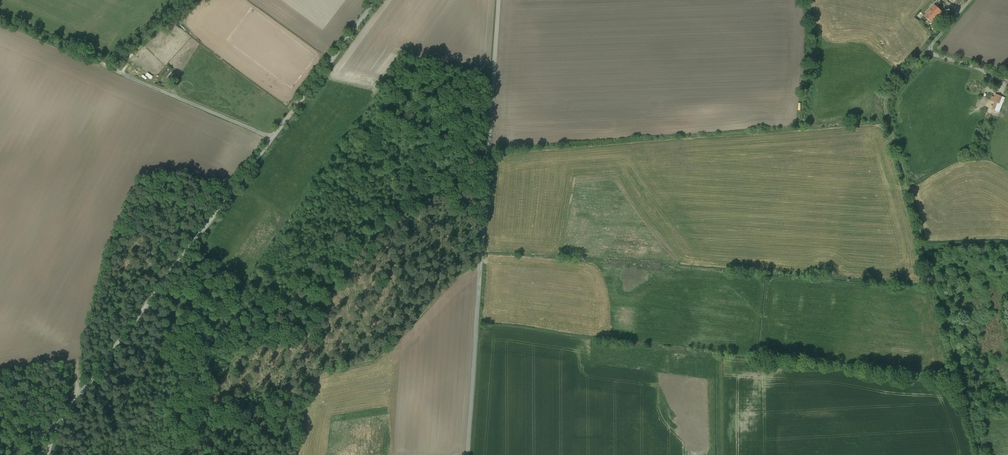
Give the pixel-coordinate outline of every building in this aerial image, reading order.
[(934,5),(924,16),(932,23),(942,12),(934,5)] [(1002,97),(995,94),(993,101),(995,102),(992,109),(995,111),(998,103),(999,104),(1002,97)]
